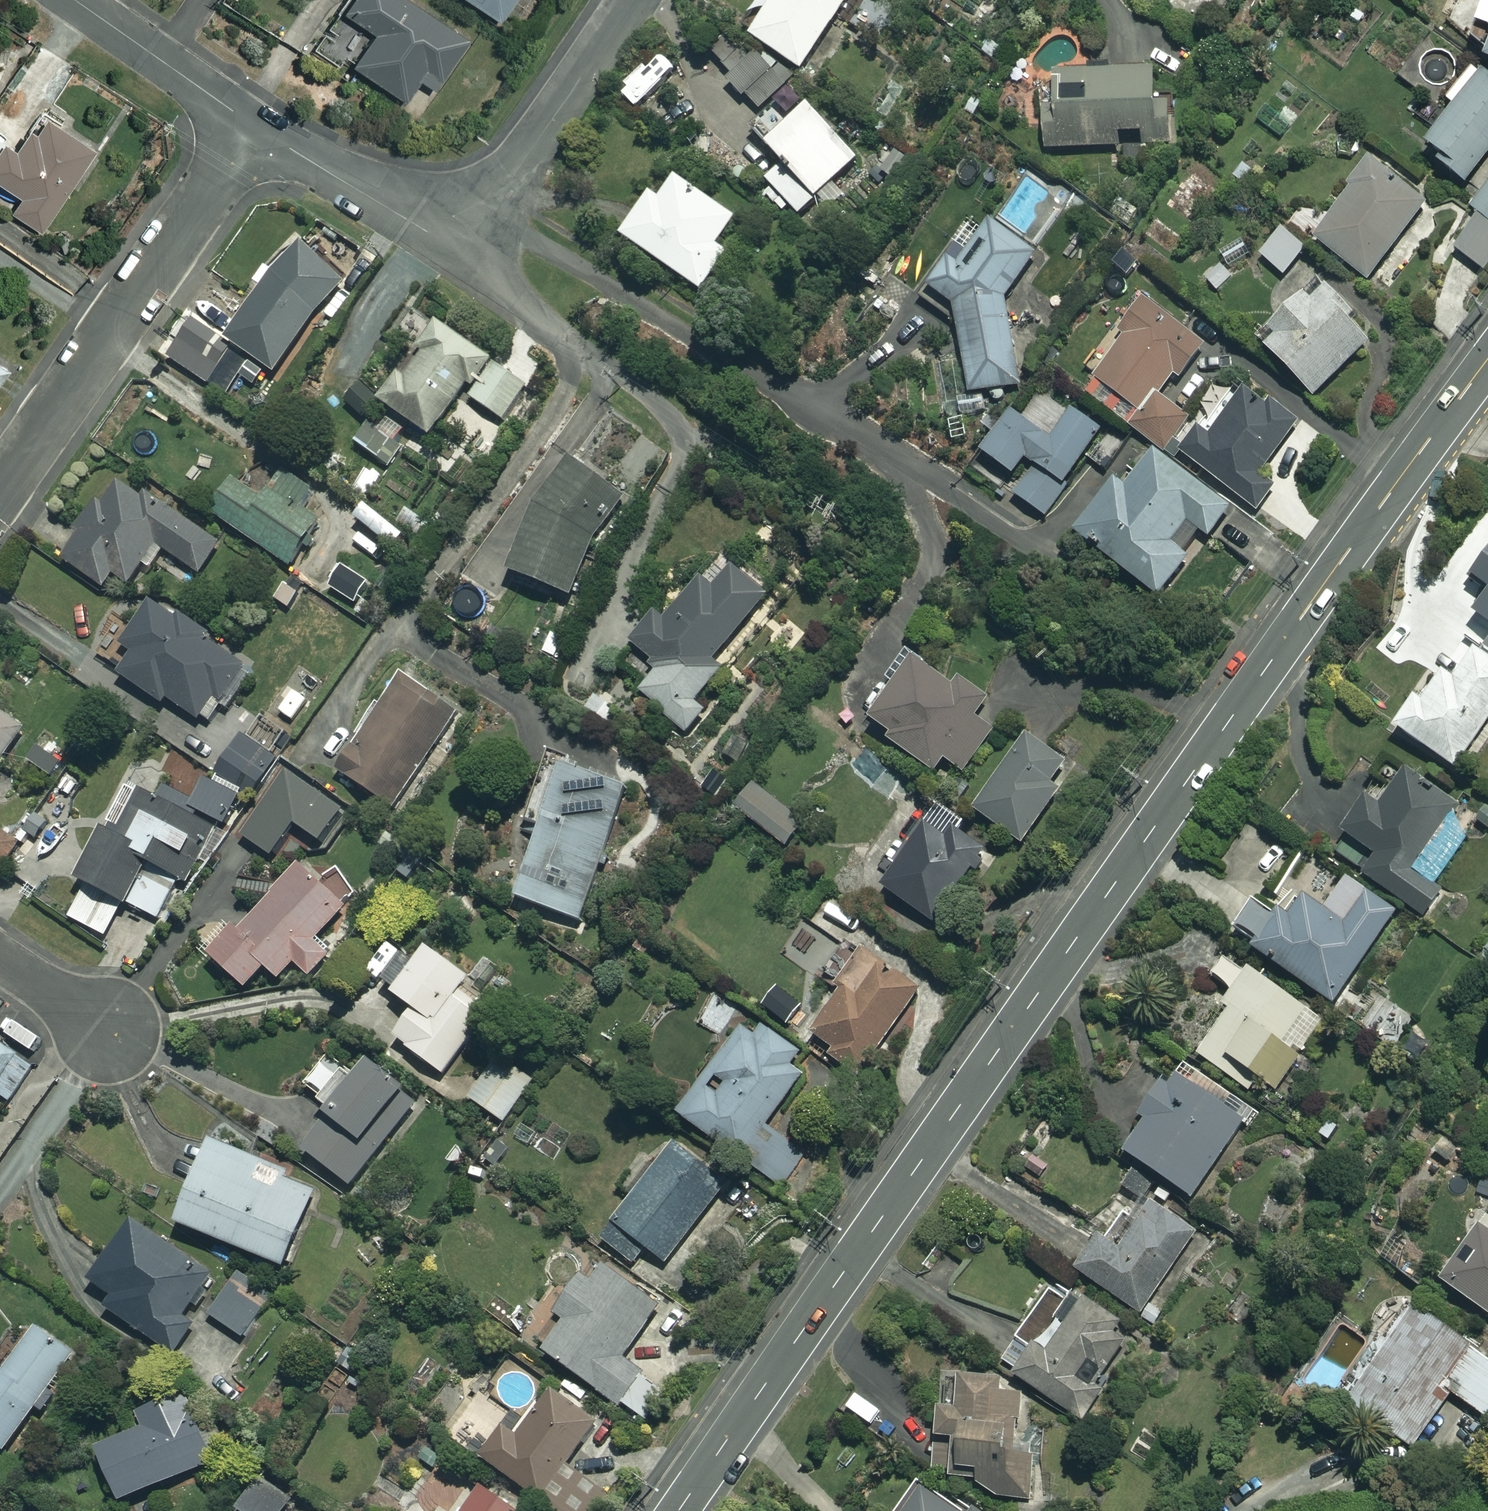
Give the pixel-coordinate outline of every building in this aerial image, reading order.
[(417,0),(349,0),(343,9),(373,30),(351,62),(404,99),(420,77),(433,86),(468,35),(417,0)] [(499,17),(511,0),(475,0),(499,17)] [(752,36),(803,69),(848,0),(775,0),(752,36)] [(788,81),(756,52),(730,82),(762,110),(788,81)] [(1159,131),(1156,70),(1056,76),(1057,98),(1044,99),(1046,150),(1121,146),(1120,133),(1159,131)] [(1474,75),(1453,102),(1459,106),(1424,150),(1467,183),(1487,156),(1487,87),(1474,75)] [(861,158),(798,90),(755,130),(785,163),(759,186),(791,222),(861,158)] [(41,114),(20,150),(4,141),(0,147),(0,181),(21,194),(10,211),(41,230),(93,145),(41,114)] [(1268,176),(1246,161),(1233,178),(1256,194),(1268,176)] [(1429,202),(1374,161),(1316,239),(1371,280),(1429,202)] [(735,217),(677,176),(661,199),(653,193),(624,235),(703,290),(728,253),(716,244),(735,217)] [(1015,386),(1008,305),(1071,213),(1023,181),(1002,212),(999,209),(969,253),(955,244),(919,296),(960,325),(971,393),(1015,386)] [(1474,209),(1481,214),(1455,249),(1486,271),(1487,268),(1487,190),(1474,209)] [(1141,211),(1117,197),(1107,214),(1131,229),(1141,211)] [(1304,252),(1281,232),(1261,255),(1284,275),(1304,252)] [(344,278),(300,245),(230,339),(272,371),(303,328),(323,343),(346,311),(329,298),(344,278)] [(1231,276),(1215,260),(1199,276),(1216,292),(1231,276)] [(1359,317),(1322,278),(1259,338),(1314,395),(1370,342),(1352,324),(1359,317)] [(1155,302),(1083,395),(1151,447),(1180,408),(1165,397),(1207,342),(1155,302)] [(531,387),(438,320),(419,347),(428,353),(417,368),(408,362),(381,399),(431,435),(463,390),(506,421),(531,387)] [(226,355),(189,331),(167,364),(204,389),(226,355)] [(0,362),(0,381),(8,368),(0,362)] [(1300,424),(1249,383),(1210,433),(1201,426),(1181,451),(1257,511),(1277,486),(1261,473),(1300,424)] [(1069,412),(1048,439),(1015,412),(980,454),(1022,488),(1016,495),(1047,520),(1087,470),(1080,465),(1101,438),(1069,412)] [(1183,553),(1201,529),(1212,538),(1233,509),(1156,451),(1127,489),(1118,482),(1079,534),(1164,598),(1193,560),(1183,553)] [(627,486),(573,456),(510,570),(565,600),(627,486)] [(383,478),(367,467),(351,490),(368,501),(383,478)] [(314,491),(289,472),(267,502),(236,480),(213,512),(289,567),(322,521),(303,507),(314,491)] [(221,544),(117,476),(63,558),(107,587),(115,574),(133,586),(159,546),(202,573),(221,544)] [(1471,573),(1487,586),(1487,551),(1471,573)] [(716,588),(696,570),(633,643),(662,668),(641,692),(688,732),(707,711),(696,702),(724,670),(712,659),(768,593),(736,565),(716,588)] [(303,593),(283,580),(272,597),(292,610),(303,593)] [(1475,612),(1487,622),(1487,594),(1475,612)] [(211,635),(153,601),(126,647),(135,652),(122,676),(182,710),(175,721),(193,732),(216,693),(224,698),(244,663),(207,641),(211,635)] [(1476,650),(1456,679),(1443,670),(1423,699),(1417,695),(1396,725),(1457,767),(1487,721),(1487,657),(1476,650)] [(891,691),(884,686),(867,708),(874,713),(871,717),(892,734),(890,737),(936,773),(947,759),(963,770),(996,728),(975,712),(986,698),(956,675),(950,684),(916,658),(891,691)] [(316,686),(297,673),(273,709),(291,721),(316,686)] [(458,710),(403,674),(340,770),(395,806),(458,710)] [(622,710),(598,692),(586,709),(610,726),(622,710)] [(26,728),(0,710),(0,766),(26,728)] [(1067,760),(1030,735),(977,810),(1021,841),(1056,792),(1049,787),(1067,760)] [(277,760),(245,736),(216,774),(248,798),(277,760)] [(904,775),(866,742),(850,762),(887,794),(904,775)] [(517,899),(582,922),(631,786),(549,756),(526,820),(542,826),(517,899)] [(346,812),(287,772),(244,835),(274,855),(296,823),(325,843),(346,812)] [(1383,807),(1367,796),(1341,832),(1343,834),(1332,850),(1422,915),(1440,890),(1433,885),(1478,822),(1408,772),(1383,807)] [(806,823),(757,783),(737,807),(787,847),(806,823)] [(127,903),(159,922),(213,827),(147,789),(122,833),(111,827),(82,878),(89,882),(68,917),(107,939),(127,903)] [(988,850),(961,831),(953,843),(928,825),(885,886),(936,922),(988,850)] [(0,827),(0,871),(21,841),(0,827)] [(346,905),(302,865),(256,916),(253,913),(214,956),(249,987),(268,966),(282,979),(297,962),(313,977),(333,955),(315,939),(346,905)] [(1306,895),(1301,902),(1288,892),(1281,903),(1267,893),(1240,931),(1256,942),(1253,947),(1336,1004),(1398,914),(1348,880),(1328,910),(1306,895)] [(843,993),(813,1033),(835,1049),(831,1055),(857,1075),(925,984),(902,966),(895,975),(854,944),(826,981),(843,993)] [(460,990),(472,974),(435,949),(421,971),(412,965),(395,990),(418,1007),(397,1038),(444,1070),(486,1008),(460,990)] [(1229,1053),(1276,1088),(1301,1054),(1283,1041),(1307,1009),(1251,968),(1229,999),(1234,1003),(1198,1052),(1219,1067),(1229,1053)] [(764,1029),(758,1036),(746,1026),(679,1111),(740,1158),(806,1074),(790,1061),(796,1054),(764,1029)] [(0,1045),(0,1095),(11,1102),(34,1067),(0,1045)] [(535,1080),(501,1055),(470,1097),(504,1122),(535,1080)] [(301,1141),(348,1185),(416,1106),(370,1064),(359,1076),(341,1059),(335,1066),(328,1060),(307,1083),(333,1106),(301,1141)] [(1245,1118),(1174,1070),(1143,1116),(1147,1119),(1126,1150),(1192,1195),(1245,1118)] [(283,1169),(213,1141),(180,1222),(286,1266),(316,1193),(280,1178),(283,1169)] [(730,1181),(680,1142),(603,1239),(637,1265),(650,1249),(666,1261),(730,1181)] [(1079,1268),(1155,1324),(1166,1309),(1152,1299),(1199,1235),(1153,1202),(1127,1239),(1116,1231),(1107,1244),(1100,1238),(1079,1268)] [(213,1273),(134,1219),(93,1280),(114,1295),(106,1307),(176,1354),(196,1325),(184,1316),(213,1273)] [(1481,1225),(1442,1280),(1487,1313),(1487,1230),(1481,1225)] [(662,1304),(611,1266),(596,1285),(586,1277),(558,1314),(569,1322),(548,1351),(621,1406),(645,1374),(623,1357),(662,1304)] [(269,1302),(235,1279),(211,1314),(245,1338),(269,1302)] [(1123,1322),(1058,1279),(1000,1364),(1084,1420),(1109,1383),(1103,1378),(1127,1343),(1114,1334),(1123,1322)] [(1414,1307),(1350,1401),(1411,1442),(1445,1388),(1487,1417),(1487,1357),(1414,1307)] [(36,1325),(5,1370),(0,1367),(0,1445),(7,1449),(74,1351),(36,1325)] [(1031,1449),(1018,1449),(1019,1429),(1029,1429),(1030,1404),(1020,1403),(1020,1391),(1008,1391),(1008,1378),(947,1376),(946,1407),(937,1407),(936,1435),(954,1436),(952,1479),(978,1479),(996,1497),(1029,1498),(1031,1449)] [(185,1391),(140,1410),(147,1427),(100,1448),(123,1501),(216,1462),(214,1457),(230,1450),(218,1423),(202,1430),(185,1391)] [(597,1421),(555,1391),(531,1424),(517,1415),(486,1458),(542,1498),(597,1421)] [(262,1476),(239,1508),(242,1510),(289,1510),(296,1500),(262,1476)] [(487,1485),(468,1510),(524,1510),(487,1485)] [(922,1487),(907,1510),(960,1510),(922,1487)]
